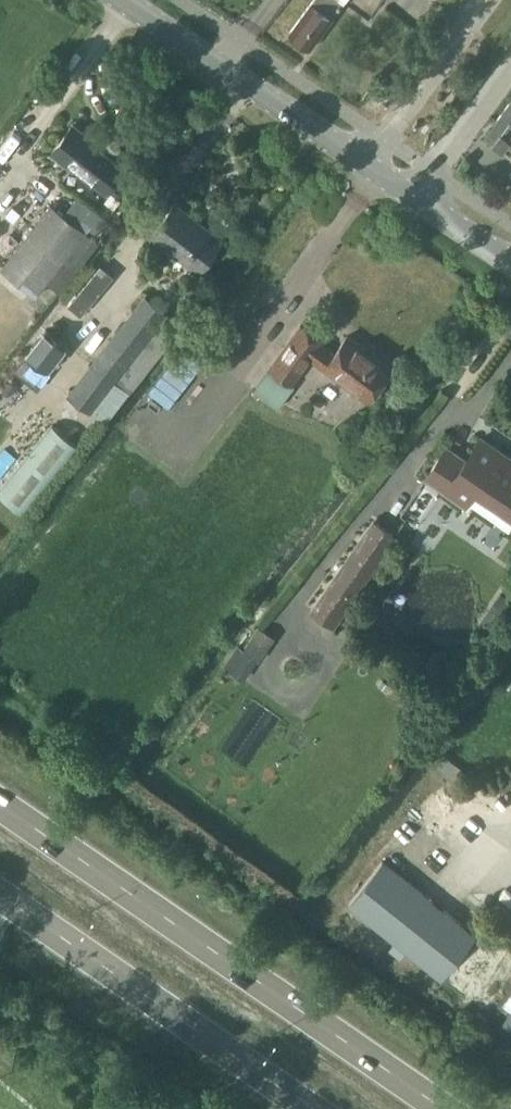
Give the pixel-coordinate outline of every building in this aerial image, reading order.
[(290,32),(311,48),(333,18),(346,0),(313,0),(290,32)] [(498,135),(494,139),(510,151),(510,102),(491,128),(490,127),(489,129),(498,135)] [(106,189),(124,167),(92,142),(94,139),(74,123),(52,151),(72,167),(75,164),(106,189)] [(151,233),(199,271),(223,240),(175,202),(151,233)] [(86,231),(51,204),(2,267),(37,294),(86,231)] [(69,394),(106,422),(172,338),(156,326),(167,312),(146,295),(69,394)] [(271,366),(292,382),(311,355),(369,399),(392,368),(348,335),(335,352),(321,342),(322,340),(301,324),(271,366)] [(27,353),(47,369),(68,343),(47,327),(27,353)] [(295,384),(292,382),(271,366),(255,388),(279,406),(295,384)] [(80,446),(53,424),(0,489),(0,493),(25,514),(80,446)] [(482,436),(466,459),(447,446),(426,477),(465,504),(466,503),(465,502),(474,489),(510,514),(510,457),(482,436)] [(395,534),(374,519),(312,609),(334,624),(395,534)] [(244,650),(260,661),(277,637),(261,626),(244,650)] [(349,902),(395,938),(443,976),(476,934),(383,860),(349,902)] [(510,1028),(510,1007),(501,1021),(510,1028)]
